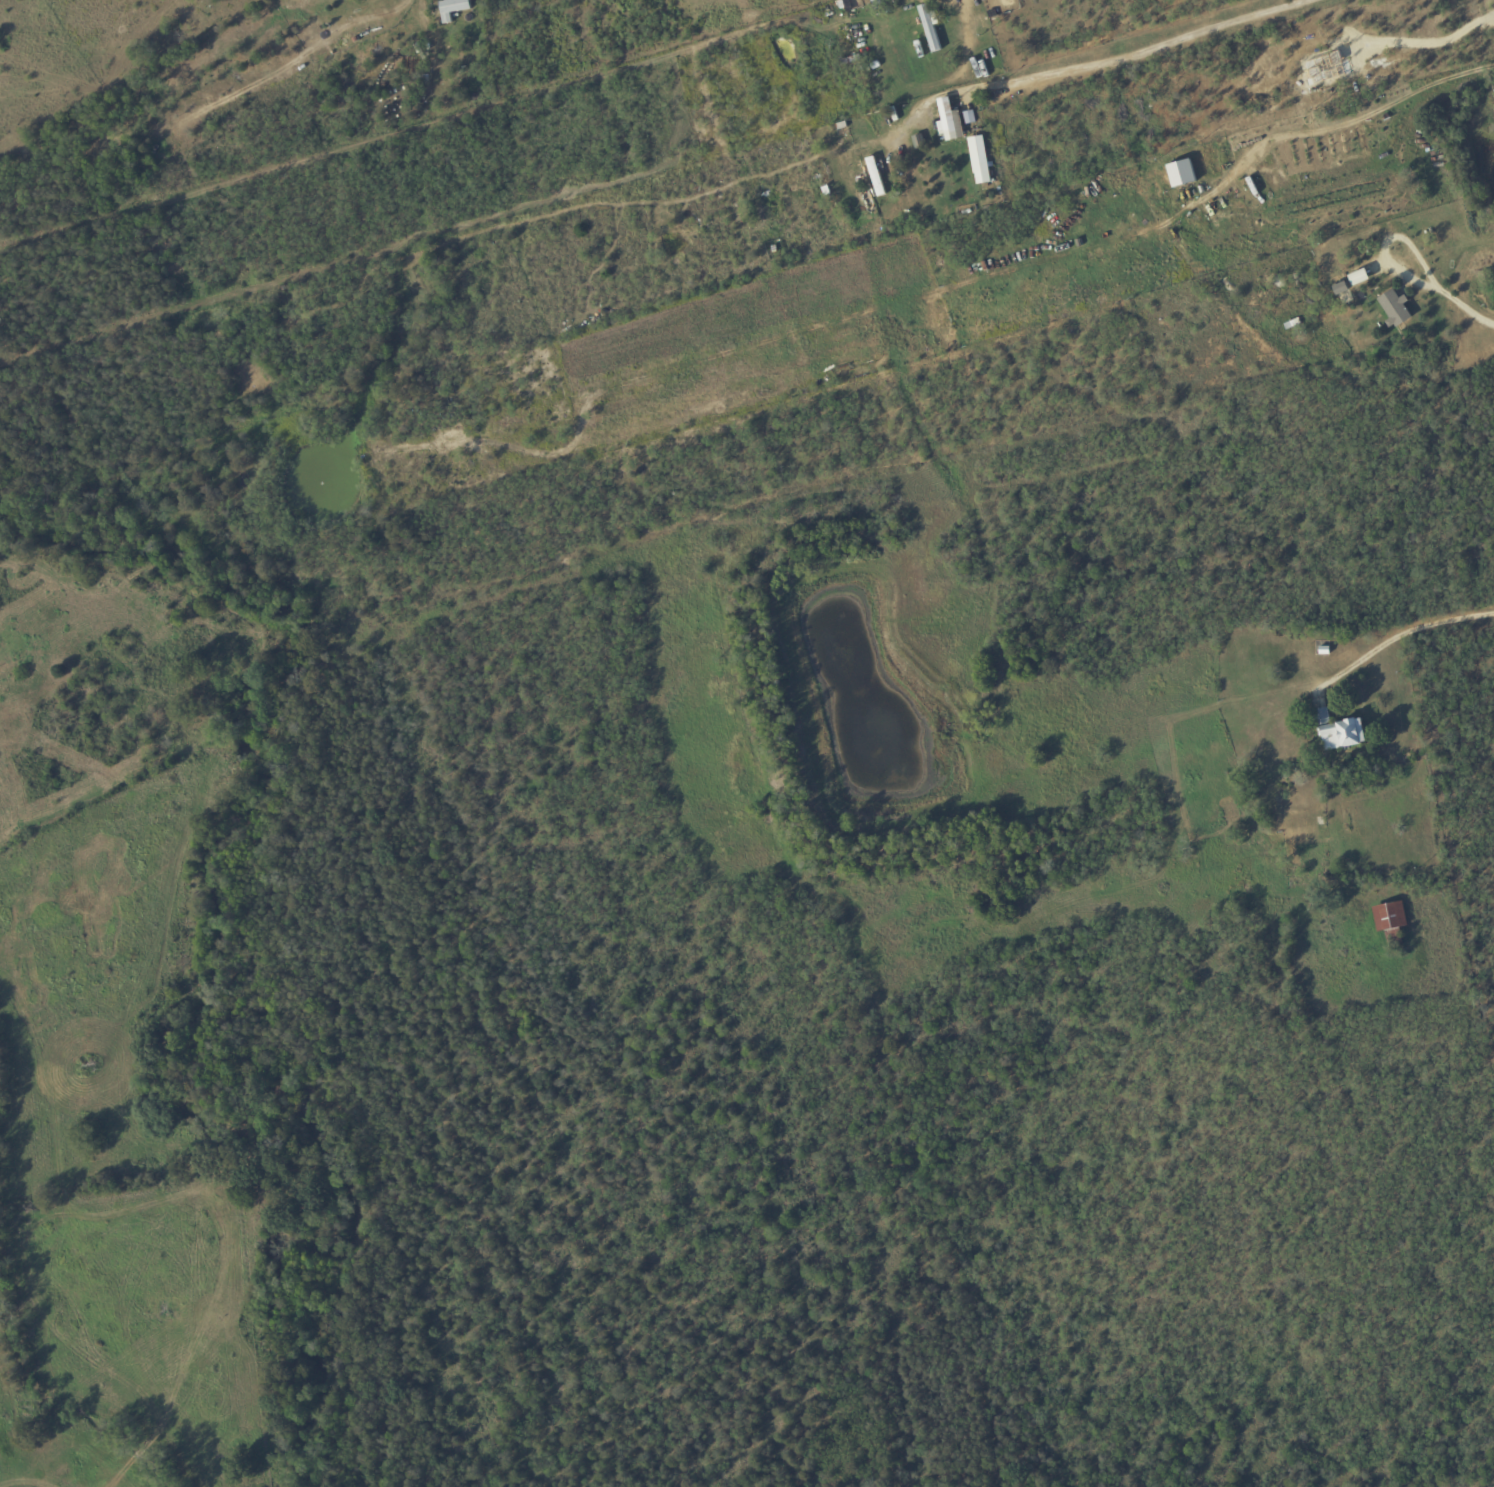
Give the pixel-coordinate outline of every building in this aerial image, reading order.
[(445,1),(439,2),(442,24),(452,23),(451,13),(471,10),(469,0),(445,0),(445,1)] [(939,9),(929,12),(927,4),(918,7),(931,53),(941,50),(933,22),(942,19),(939,9)] [(965,137),(959,110),(952,112),(949,97),(937,99),(942,121),(938,122),(943,142),(965,137)] [(966,124),(976,122),(973,110),(963,112),(966,124)] [(915,150),(925,147),(922,135),(912,137),(915,150)] [(969,138),(975,185),(990,183),(984,136),(969,138)] [(886,195),(877,167),(874,156),(865,159),(877,198),(886,195)] [(1166,166),(1173,189),(1196,182),(1190,159),(1166,166)] [(1333,286),(1336,294),(1349,290),(1346,281),(1333,286)] [(1393,328),(1413,316),(1402,296),(1399,298),(1394,289),(1376,298),(1393,328)] [(1354,300),(1350,290),(1339,295),(1343,305),(1354,300)] [(1324,751),(1366,744),(1362,719),(1331,724),(1328,708),(1313,710),(1315,727),(1320,726),(1324,751)] [(1408,925),(1403,900),(1373,906),(1378,931),(1408,925)] [(1385,931),(1389,947),(1403,943),(1400,927),(1385,931)]
